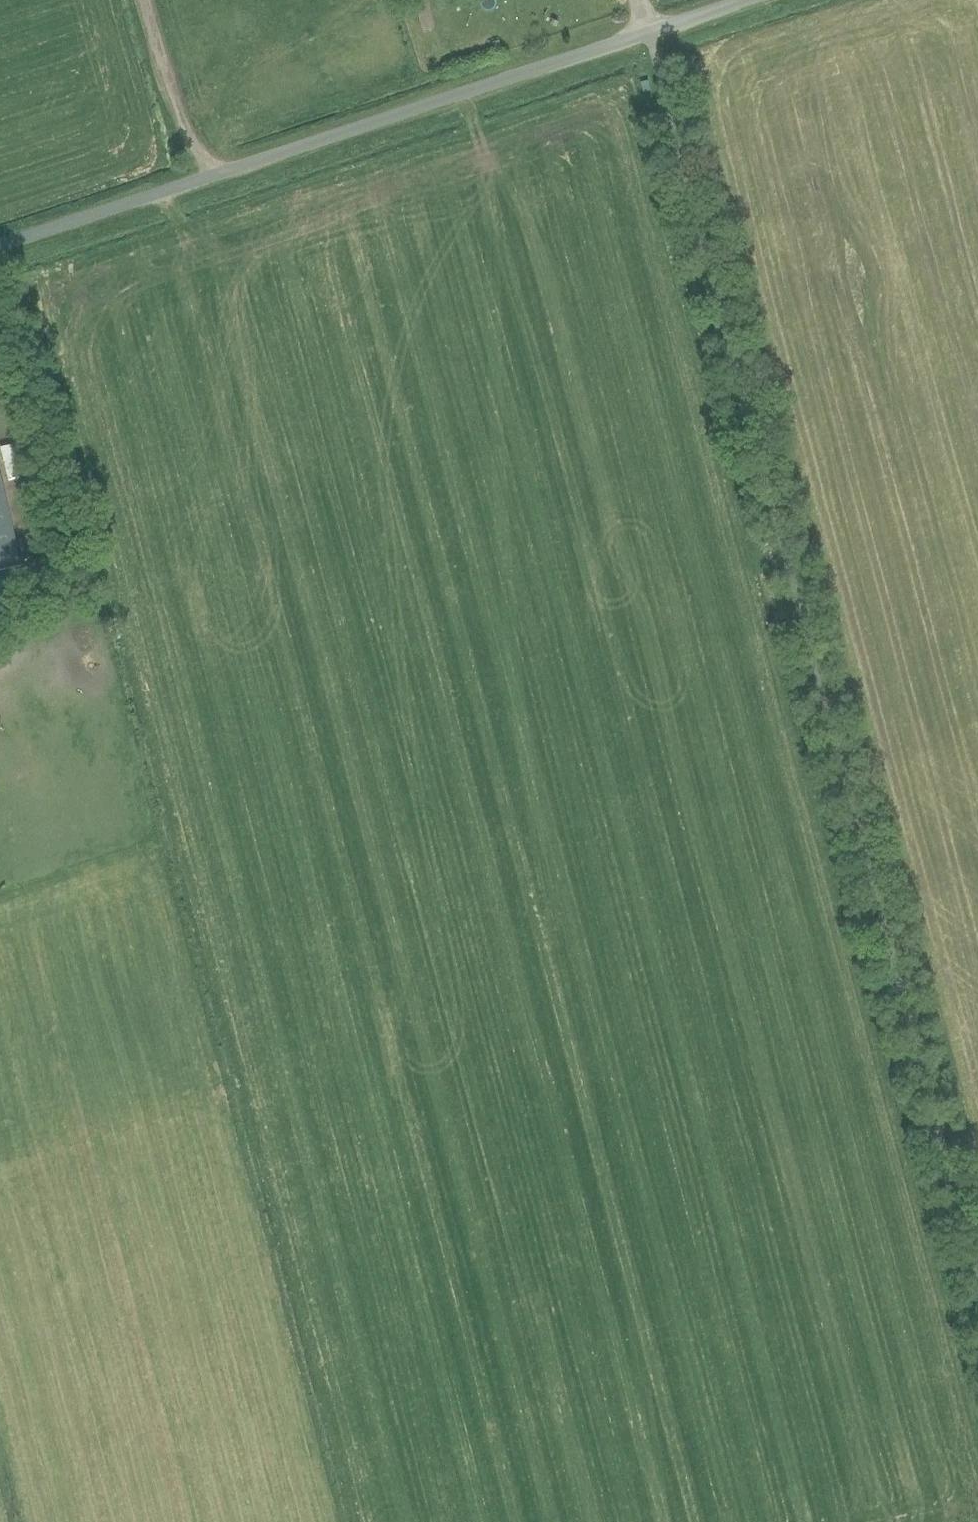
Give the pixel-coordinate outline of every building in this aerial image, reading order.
[(0,531),(0,569),(11,566),(0,531)]
